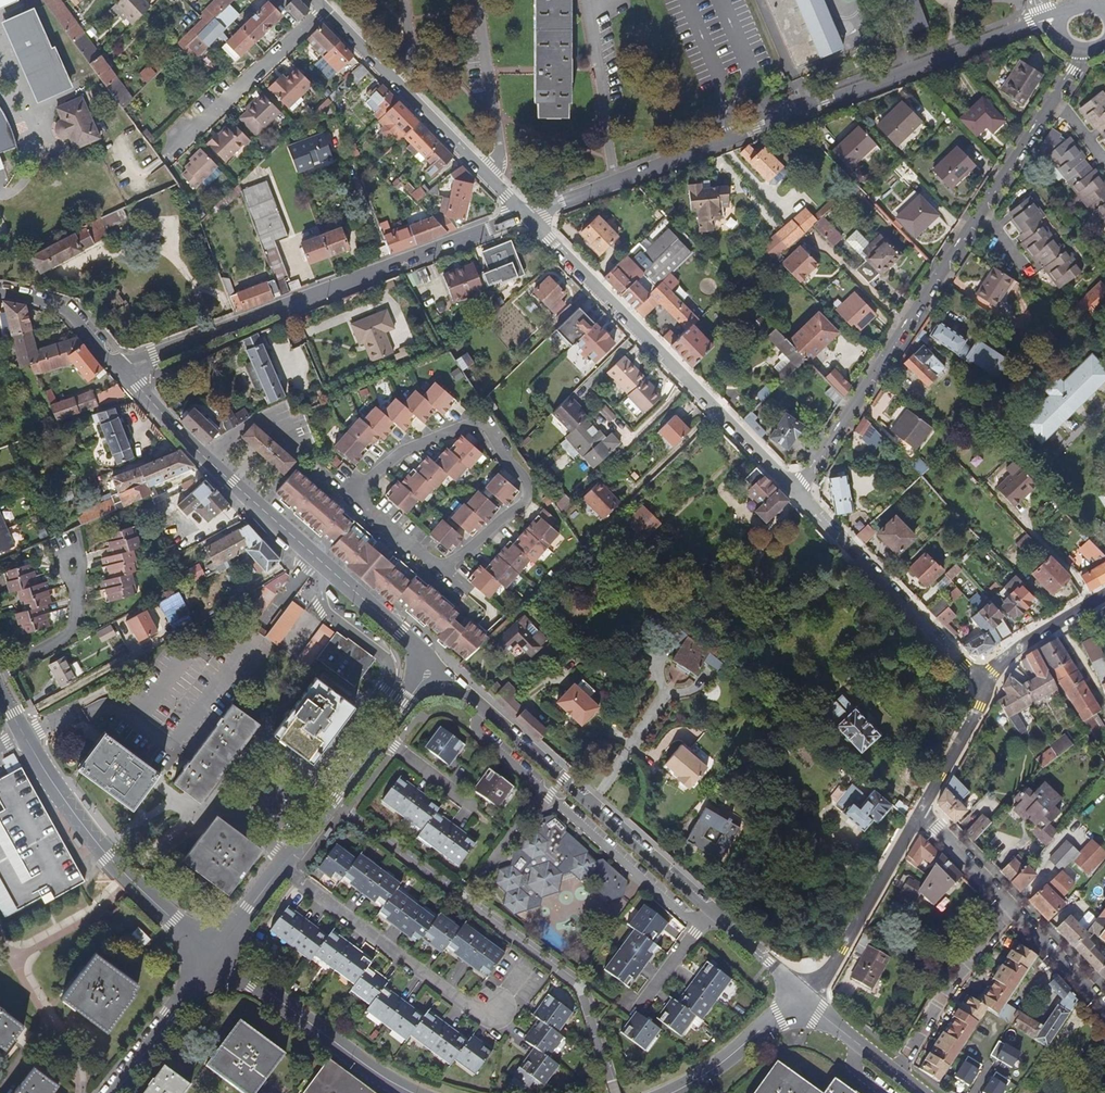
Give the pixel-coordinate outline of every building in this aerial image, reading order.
[(19,0),(0,0),(0,9),(19,0)] [(59,22),(69,12),(59,0),(42,0),(59,22)] [(111,9),(118,16),(124,22),(127,19),(133,24),(151,8),(143,0),(120,0),(117,4),(111,9)] [(221,13),(229,4),(233,0),(216,0),(202,14),(211,22),(221,13)] [(299,0),(293,0),(285,8),(298,22),(310,11),(307,9),(299,0)] [(537,115),(545,115),(545,117),(559,117),(559,114),(567,114),(567,81),(570,81),(570,59),(567,59),(567,0),(537,0),(537,115)] [(796,67),(842,48),(822,0),(768,0),(796,67)] [(904,35),(928,26),(918,0),(891,0),(904,35)] [(269,2),(242,28),(256,42),(282,16),(276,9),(269,2)] [(221,13),(231,23),(240,15),(229,4),(221,13)] [(111,9),(107,13),(114,20),(118,16),(111,9)] [(59,22),(75,43),(84,34),(69,12),(59,22)] [(9,24),(42,98),(70,85),(54,49),(51,50),(34,13),(9,24)] [(211,22),(209,24),(208,25),(184,49),(188,53),(191,50),(198,57),(231,23),(221,13),(211,22)] [(183,49),(184,49),(208,25),(203,20),(178,44),(183,49)] [(42,98),(9,24),(7,21),(2,23),(37,100),(42,98)] [(330,52),(340,42),(324,25),(313,35),(330,52)] [(242,28),(242,29),(222,48),(235,62),(255,42),(256,42),(242,28)] [(890,50),(899,46),(892,29),(886,31),(887,36),(885,37),(890,50)] [(75,43),(90,65),(100,56),(84,34),(75,43)] [(308,40),(324,57),(330,52),(313,35),(308,40)] [(353,56),(340,42),(330,52),(324,57),(338,71),(353,56)] [(158,73),(176,57),(170,51),(153,68),(158,73)] [(104,52),(100,56),(90,65),(123,108),(132,99),(103,59),(107,55),(104,52)] [(1000,91),(1021,105),(1041,74),(1020,60),(1000,91)] [(369,72),(362,65),(350,77),(357,84),(369,72)] [(776,70),(780,79),(784,77),(781,68),(776,70)] [(290,108),(314,85),(305,76),(299,69),(289,79),(284,83),(280,79),(270,88),(290,108)] [(148,84),(155,77),(150,72),(143,79),(148,84)] [(285,75),(280,79),(284,83),(289,79),(285,75)] [(380,120),(398,102),(379,82),(367,94),(381,108),(374,114),(380,120)] [(338,89),(330,96),(332,103),(342,93),(338,89)] [(1100,92),(1080,108),(1090,121),(1100,134),(1102,132),(1104,135),(1104,98),(1100,92)] [(281,113),(264,95),(254,105),(252,103),(246,109),(249,113),(244,119),(258,133),(264,128),(265,129),(281,113)] [(75,149),(100,138),(82,98),(57,108),(63,121),(61,122),(59,123),(57,125),(56,129),(56,133),(58,135),(59,137),(62,138),(65,138),(68,138),(70,137),(75,149)] [(992,132),(1004,120),(982,98),(960,118),(977,135),(986,126),(992,132)] [(897,144),(920,121),(901,101),(877,125),(897,144)] [(399,141),(404,136),(418,122),(414,118),(398,102),(380,120),(379,121),(384,126),(383,133),(388,138),(394,136),(399,141)] [(17,147),(12,131),(6,116),(0,107),(0,153),(17,147)] [(422,126),(418,122),(404,136),(411,144),(407,148),(415,156),(419,152),(426,158),(440,145),(422,126)] [(815,142),(799,125),(789,129),(805,145),(807,143),(810,146),(815,142)] [(251,143),(235,126),(230,131),(228,129),(216,140),(215,139),(208,145),(226,164),(244,147),(246,148),(251,143)] [(849,168),(875,143),(859,126),(833,151),(849,168)] [(147,128),(141,133),(150,145),(155,139),(147,128)] [(1040,146),(1050,153),(1049,154),(1089,206),(1091,205),(1104,222),(1104,186),(1104,184),(1093,170),(1090,172),(1082,161),(1084,159),(1068,139),(1065,140),(1051,130),(1040,146)] [(295,167),(297,173),(313,166),(312,163),(318,160),(319,162),(332,157),(322,133),(287,147),(295,167)] [(453,157),(440,145),(426,158),(432,164),(426,170),(433,177),(453,157)] [(757,153),(748,145),(740,152),(768,180),(783,167),(763,147),(757,153)] [(950,187),(974,165),(956,146),(933,169),(937,174),(940,176),(945,181),(950,187)] [(218,169),(202,152),(195,158),(197,160),(186,170),(188,172),(183,177),(196,190),(218,169)] [(473,184),(476,181),(462,167),(450,176),(454,180),(450,198),(469,202),(473,184)] [(859,170),(855,173),(855,179),(859,182),(864,182),(868,179),(868,173),(864,170),(859,170)] [(940,176),(937,174),(935,176),(942,184),(945,181),(940,176)] [(396,179),(390,185),(395,192),(401,186),(399,183),(396,179)] [(701,189),(709,189),(709,187),(708,180),(700,181),(700,183),(701,189)] [(241,191),(241,192),(274,280),(280,296),(284,294),(289,292),(286,283),(289,281),(275,243),(289,238),(267,181),(241,191)] [(722,198),(729,197),(728,185),(709,187),(709,189),(701,189),(700,183),(688,185),(691,210),(697,210),(700,232),(713,231),(712,220),(721,219),(724,215),(723,207),(722,198)] [(241,191),(238,185),(236,187),(214,208),(219,213),(241,192),(241,191)] [(410,185),(406,190),(411,195),(417,191),(410,185)] [(429,192),(428,193),(440,196),(439,185),(429,192)] [(417,191),(411,195),(417,202),(428,193),(429,192),(425,186),(417,191)] [(877,191),(871,196),(876,201),(881,196),(877,191)] [(915,236),(937,215),(919,196),(896,217),(915,236)] [(469,202),(450,198),(444,197),(439,219),(446,215),(446,216),(465,220),(469,202)] [(730,206),(729,197),(722,198),(723,207),(730,206)] [(1021,232),(1022,233),(1026,238),(1024,240),(1041,261),(1045,258),(1049,263),(1047,265),(1063,285),(1081,271),(1061,245),(1059,247),(1038,221),(1044,216),(1028,197),(1011,211),(1015,217),(1013,219),(1022,231),(1021,232)] [(785,225),(792,233),(808,220),(813,215),(806,207),(785,225)] [(77,232),(29,257),(40,275),(110,236),(106,230),(122,222),(122,220),(127,217),(123,209),(77,231),(77,232)] [(844,237),(818,211),(813,215),(808,220),(813,225),(834,247),(844,237)] [(447,232),(458,228),(446,216),(438,223),(447,232)] [(599,254),(617,236),(598,216),(581,232),(592,244),(591,245),(599,254)] [(416,244),(447,232),(438,223),(433,218),(409,227),(416,244)] [(792,233),(789,236),(795,243),(813,225),(808,220),(792,233)] [(785,225),(778,232),(785,240),(789,236),(792,233),(785,225)] [(383,237),(390,254),(416,244),(409,227),(383,237)] [(341,228),(322,236),(329,256),(349,249),(341,228)] [(639,242),(623,258),(613,267),(604,277),(635,309),(650,294),(663,281),(662,280),(691,252),(684,245),(687,243),(684,239),(681,241),(667,228),(643,253),(641,251),(644,248),(639,242)] [(855,269),(869,283),(898,255),(879,235),(870,244),(856,230),(846,240),(865,261),(855,269)] [(785,240),(778,232),(763,245),(770,253),(785,240)] [(309,264),(329,256),(322,236),(302,243),(309,264)] [(774,257),(775,256),(795,243),(789,236),(785,240),(770,253),(774,257)] [(488,271),(483,273),(487,284),(501,279),(501,281),(517,275),(512,261),(516,259),(510,243),(484,253),(488,263),(489,263),(492,270),(488,271)] [(782,264),(797,279),(807,269),(809,271),(818,263),(801,246),(786,260),(781,253),(776,257),(782,264)] [(613,267),(623,258),(617,252),(608,262),(613,267)] [(546,256),(539,261),(545,267),(551,262),(546,256)] [(1100,261),(1089,271),(1093,275),(1104,265),(1100,261)] [(453,301),(484,289),(487,288),(487,287),(488,286),(487,284),(483,273),(478,275),(477,271),(474,263),(444,275),(453,301)] [(1012,280),(993,267),(984,282),(985,283),(977,296),(994,307),(1012,280)] [(797,279),(799,281),(809,271),(807,269),(797,279)] [(663,281),(650,294),(659,303),(662,305),(686,330),(692,324),(693,325),(693,324),(698,319),(671,291),(679,284),(669,274),(663,281)] [(556,312),(569,298),(548,277),(535,290),(556,312)] [(228,279),(222,281),(228,297),(234,295),(228,279)] [(228,297),(234,313),(242,310),(280,296),(274,280),(234,295),(228,297)] [(292,291),(301,288),(298,280),(289,284),(292,291)] [(393,280),(385,283),(387,289),(395,286),(393,280)] [(975,295),(977,296),(985,283),(984,282),(975,295)] [(1077,283),(1069,291),(1073,295),(1081,287),(1077,283)] [(1104,302),(1104,288),(1100,283),(1074,307),(1089,323),(1098,314),(1096,311),(1104,302)] [(859,329),(875,314),(854,293),(836,310),(850,325),(852,322),(859,329)] [(635,309),(644,318),(659,303),(650,294),(635,309)] [(556,316),(563,323),(579,308),(572,301),(556,316)] [(12,337),(31,332),(25,306),(23,305),(3,302),(8,321),(12,337)] [(531,312),(536,307),(532,302),(527,307),(531,312)] [(579,308),(563,323),(556,329),(572,345),(575,342),(594,361),(613,342),(606,335),(608,333),(603,328),(601,330),(579,308)] [(395,328),(388,309),(352,324),(360,344),(364,343),(367,341),(375,360),(394,353),(386,332),(395,328)] [(806,359),(808,361),(837,332),(818,312),(788,341),(806,359)] [(2,339),(7,338),(12,337),(8,321),(0,323),(3,334),(1,335),(2,339)] [(966,340),(939,321),(930,335),(957,353),(956,355),(970,364),(973,361),(992,374),(1003,358),(988,348),(986,350),(978,345),(975,350),(964,343),(966,340)] [(678,338),(670,345),(691,366),(713,345),(693,325),(692,324),(686,330),(678,338)] [(783,382),(806,359),(788,341),(776,328),(768,337),(783,352),(778,357),(781,360),(774,367),(780,373),(776,376),(783,382)] [(917,335),(916,337),(920,340),(926,344),(930,339),(927,337),(926,333),(927,331),(922,328),(917,335)] [(670,330),(662,337),(670,345),(678,338),(670,330)] [(12,337),(13,340),(20,368),(30,365),(67,354),(63,351),(68,347),(74,352),(83,345),(77,337),(36,351),(31,332),(12,337)] [(285,396),(257,333),(243,340),(271,402),(285,396)] [(1038,345),(1039,346),(1049,352),(1059,342),(1051,334),(1046,339),(1045,338),(1038,345)] [(375,360),(367,341),(364,343),(372,362),(375,360)] [(594,361),(599,366),(618,347),(613,342),(594,361)] [(91,354),(83,345),(74,352),(69,355),(67,354),(30,365),(35,375),(42,374),(72,364),(88,383),(104,369),(91,354)] [(926,385),(945,367),(924,345),(914,355),(913,354),(905,362),(926,385)] [(69,355),(74,352),(68,347),(63,351),(67,354),(69,355)] [(456,360),(463,370),(474,363),(467,353),(456,360)] [(1104,378),(1104,368),(1090,353),(1061,381),(1055,374),(1041,388),(1047,394),(1018,422),(1038,442),(1104,378)] [(643,380),(645,378),(623,357),(607,373),(628,395),(643,380)] [(824,366),(819,372),(825,378),(831,373),(824,366)] [(825,378),(832,385),(843,397),(851,386),(834,370),(831,373),(825,378)] [(643,380),(628,395),(627,395),(629,398),(624,403),(634,414),(640,408),(644,412),(660,397),(643,380)] [(355,464),(361,458),(357,455),(360,453),(363,455),(373,444),(370,441),(372,438),(375,441),(380,435),(384,439),(389,433),(386,430),(388,427),(391,430),(397,424),(404,430),(409,424),(406,422),(408,419),(411,422),(416,416),(424,423),(429,417),(426,414),(428,411),(431,414),(436,408),(443,414),(449,408),(445,406),(448,403),(451,406),(456,400),(435,382),(422,396),(415,390),(403,404),(396,398),(383,412),(375,406),(363,420),(360,417),(366,431),(339,450),(355,464)] [(499,385),(483,400),(488,406),(492,412),(498,407),(493,400),(504,390),(499,385)] [(839,404),(843,397),(832,385),(826,391),(839,404)] [(118,386),(95,397),(98,405),(125,396),(118,386)] [(762,402),(772,393),(766,387),(757,397),(762,402)] [(359,391),(361,397),(369,394),(367,388),(359,391)] [(43,393),(58,422),(99,407),(98,405),(95,397),(93,390),(58,403),(51,390),(43,393)] [(570,395),(553,411),(572,431),(586,417),(587,416),(579,408),(581,407),(570,395)] [(915,448),(932,427),(910,409),(909,410),(901,404),(891,416),(895,419),(889,427),(915,448)] [(605,405),(599,411),(610,422),(615,417),(605,405)] [(194,407),(181,420),(194,433),(206,444),(219,431),(220,436),(229,431),(220,416),(218,411),(197,410),(194,407)] [(105,411),(101,413),(92,416),(95,423),(99,422),(117,465),(133,458),(113,409),(105,411)] [(220,416),(229,431),(244,422),(239,414),(232,418),(228,412),(220,416)] [(770,437),(787,448),(803,425),(785,413),(770,437)] [(749,415),(743,420),(760,438),(766,432),(749,415)] [(668,452),(690,431),(675,416),(654,437),(668,452)] [(871,424),(864,416),(854,431),(863,437),(871,424)] [(334,446),(339,450),(366,431),(360,417),(334,446)] [(572,431),(566,437),(581,455),(582,454),(594,467),(611,453),(611,452),(620,443),(611,434),(607,437),(600,429),(592,437),(586,430),(593,425),(586,417),(572,431)] [(294,460),(254,424),(242,437),(283,473),(294,460)] [(462,435),(456,441),(459,444),(457,446),(454,444),(449,450),(447,448),(442,453),(445,456),(442,458),(440,456),(434,462),(427,456),(422,462),(425,464),(423,467),(420,464),(415,470),(413,469),(408,474),(411,477),(409,479),(406,477),(401,482),(398,480),(393,486),(396,489),(394,491),(391,489),(385,495),(406,513),(420,499),(422,501),(434,487),(436,488),(449,474),(456,480),(468,466),(470,468),(483,453),(462,435)] [(528,436),(522,442),(525,445),(531,440),(528,436)] [(123,507),(152,494),(149,486),(194,466),(192,464),(180,450),(178,451),(140,467),(146,483),(118,493),(123,507)] [(335,456),(330,462),(336,468),(342,462),(335,456)] [(313,469),(321,463),(314,457),(308,464),(313,469)] [(910,464),(920,475),(928,467),(918,457),(910,464)] [(756,468),(748,460),(740,467),(748,476),(756,468)] [(1027,490),(1029,492),(1037,484),(1016,462),(1007,470),(1012,475),(997,489),(1013,504),(1027,490)] [(146,483),(140,467),(112,478),(118,493),(146,483)] [(766,521),(788,500),(756,468),(748,476),(745,479),(753,487),(749,491),(762,505),(757,511),(766,521)] [(287,480),(276,492),(282,497),(292,505),(297,510),(296,511),(309,522),(310,523),(323,535),(334,545),(330,549),(347,564),(346,566),(359,577),(373,590),(374,588),(390,603),(392,602),(395,599),(375,581),(377,579),(375,577),(389,561),(380,553),(372,546),(377,541),(372,537),(373,536),(355,520),(354,521),(352,523),(341,513),(343,511),(344,511),(302,474),(296,469),(287,480)] [(836,514),(852,511),(845,476),(843,476),(843,472),(837,473),(838,474),(834,475),(834,478),(830,478),(836,514)] [(507,506),(512,499),(509,497),(511,494),(514,497),(519,491),(499,473),(486,488),(507,506)] [(219,494),(206,479),(177,506),(200,530),(229,504),(219,494)] [(603,519),(620,502),(599,482),(583,498),(603,519)] [(1015,506),(1029,492),(1027,490),(1013,504),(1015,506)] [(473,536),(478,530),(475,527),(477,525),(480,527),(485,521),(487,523),(492,517),(489,515),(491,512),(494,515),(500,508),(478,491),(466,505),(464,503),(451,517),(473,536)] [(77,515),(82,526),(108,514),(123,507),(118,493),(112,496),(111,500),(77,515)] [(181,497),(178,494),(159,503),(157,499),(153,501),(159,525),(177,509),(173,504),(181,497)] [(292,505),(282,497),(280,499),(290,508),(292,505)] [(546,506),(533,521),(536,524),(534,526),(530,524),(521,535),(524,538),(521,540),(518,538),(514,543),(510,540),(505,547),(508,549),(506,552),(503,549),(493,561),(496,563),(493,566),(490,563),(485,569),(481,565),(475,571),(478,574),(476,576),(473,574),(468,579),(489,598),(501,583),(506,587),(531,559),(534,562),(559,533),(550,525),(558,517),(546,506)] [(644,541),(662,522),(644,506),(627,524),(644,541)] [(309,522),(296,511),(294,513),(307,524),(309,522)] [(343,511),(341,513),(352,523),(354,521),(343,511)] [(18,547),(2,513),(0,514),(0,556),(18,547)] [(897,552),(914,537),(896,518),(880,533),(897,552)] [(253,519),(247,525),(261,540),(267,534),(253,519)] [(451,552),(456,546),(453,543),(456,541),(459,543),(464,537),(443,519),(430,534),(451,552)] [(308,524),(322,536),(323,535),(310,523),(308,524)] [(308,525),(321,537),(322,536),(308,524),(308,525)] [(868,524),(856,536),(863,544),(874,534),(874,530),(868,524)] [(215,566),(261,540),(247,525),(206,548),(215,566)] [(133,539),(130,528),(107,534),(111,548),(108,549),(110,557),(133,550),(140,548),(138,538),(133,539)] [(1035,540),(1028,533),(1017,544),(1024,550),(1035,540)] [(165,541),(172,559),(190,549),(184,537),(171,544),(168,537),(164,539),(165,541)] [(1085,568),(1079,572),(1090,590),(1104,581),(1104,554),(1090,538),(1082,546),(1100,564),(1088,571),(1085,568)] [(280,560),(261,540),(215,566),(218,571),(219,573),(245,558),(243,556),(247,553),(253,559),(266,573),(278,562),(280,560)] [(1093,563),(1085,568),(1088,571),(1100,564),(1082,546),(1079,549),(1093,563)] [(112,579),(131,573),(135,572),(132,561),(136,560),(133,550),(110,557),(102,559),(104,567),(108,566),(112,579)] [(249,563),(253,559),(247,553),(243,556),(245,558),(249,563)] [(927,585),(943,569),(936,561),(934,563),(926,554),(911,569),(927,585)] [(609,567),(622,579),(632,567),(618,556),(609,567)] [(1070,576),(1051,556),(1033,574),(1052,593),(1070,576)] [(956,564),(944,574),(951,581),(960,573),(960,569),(956,564)] [(30,565),(7,571),(10,581),(6,582),(9,594),(17,592),(40,585),(37,577),(34,578),(30,565)] [(282,584),(289,575),(285,572),(278,576),(274,578),(266,583),(264,585),(243,613),(256,622),(276,595),(275,593),(282,584)] [(130,584),(134,583),(131,573),(112,579),(100,582),(102,590),(106,589),(109,602),(133,595),(130,584)] [(1023,586),(1026,584),(1017,575),(1005,587),(1025,609),(1031,603),(1029,601),(1033,597),(1023,586)] [(417,576),(415,578),(425,588),(427,585),(417,576)] [(48,583),(40,585),(17,592),(20,602),(24,601),(27,611),(45,606),(50,604),(47,592),(50,591),(48,583)] [(855,600),(839,584),(833,589),(850,605),(855,600)] [(950,604),(962,593),(957,587),(945,598),(950,604)] [(1025,609),(1005,587),(998,594),(1005,602),(1002,605),(1013,617),(1016,614),(1019,616),(1025,609)] [(172,589),(164,594),(167,599),(175,594),(172,589)] [(178,593),(175,594),(167,599),(164,594),(155,599),(163,613),(170,609),(171,610),(177,606),(174,600),(181,597),(178,593)] [(977,593),(969,601),(978,612),(987,604),(977,593)] [(942,596),(928,609),(935,618),(947,607),(950,604),(945,598),(942,596)] [(292,601),(265,636),(278,645),(304,610),(303,609),(292,601)] [(1001,641),(1012,635),(1003,619),(1001,620),(999,618),(1003,615),(992,603),(989,606),(987,604),(978,612),(993,629),(1001,641)] [(15,614),(18,626),(22,625),(25,635),(47,628),(44,615),(48,614),(45,606),(27,611),(23,612),(15,614)] [(935,618),(944,626),(955,616),(947,607),(935,618)] [(137,641),(156,630),(144,609),(124,621),(128,628),(130,627),(132,632),(137,641)] [(407,609),(405,612),(423,628),(425,625),(420,621),(407,609)] [(971,618),(985,633),(963,646),(971,653),(984,656),(995,647),(994,645),(1001,641),(993,629),(978,612),(971,618)] [(546,640),(525,616),(518,622),(517,621),(493,645),(504,655),(518,642),(531,656),(541,646),(541,645),(546,640)] [(464,629),(456,622),(453,625),(456,628),(444,642),(440,638),(441,637),(439,635),(436,637),(438,639),(447,646),(448,647),(449,646),(464,629)] [(488,638),(470,622),(464,629),(449,646),(465,660),(488,638)] [(373,659),(336,631),(335,632),(323,623),(296,659),(308,668),(316,658),(353,686),(373,659)] [(717,670),(722,663),(676,624),(670,633),(684,642),(673,659),(678,663),(676,665),(689,673),(690,670),(695,674),(704,661),(717,670)] [(102,642),(114,635),(109,627),(98,633),(102,642)] [(1082,644),(1091,664),(1103,658),(1094,637),(1082,644)] [(447,646),(438,639),(437,641),(445,649),(447,646)] [(1053,671),(1070,662),(1061,648),(1064,646),(1061,641),(1058,642),(1056,639),(1041,649),(1053,671)] [(1022,660),(1021,660),(1029,674),(1033,680),(1048,672),(1036,652),(1022,660)] [(62,688),(77,679),(65,658),(50,666),(62,688)] [(1103,658),(1091,664),(1102,686),(1104,685),(1104,661),(1103,658)] [(1059,682),(1076,672),(1070,662),(1053,671),(1057,679),(1059,682)] [(1016,669),(1011,676),(1021,685),(1026,678),(1016,669)] [(1060,695),(1048,672),(1033,680),(1021,686),(1032,706),(1052,695),(1055,699),(1060,695)] [(1084,722),(1096,714),(1101,711),(1076,672),(1059,682),(1065,692),(1084,722)] [(1017,714),(1027,709),(1032,706),(1021,686),(1021,685),(1011,676),(1002,688),(1008,697),(998,703),(1019,736),(1027,732),(1017,714)] [(312,763),(322,749),(354,706),(315,677),(273,733),(278,738),(281,735),(308,755),(306,758),(312,763)] [(583,681),(577,687),(589,698),(595,692),(583,681)] [(488,692),(494,698),(502,690),(495,684),(488,692)] [(574,684),(558,702),(581,724),(598,706),(589,698),(577,687),(574,684)] [(841,696),(836,701),(839,704),(844,699),(841,696)] [(512,698),(504,707),(539,741),(540,740),(546,729),(512,698)] [(839,704),(836,701),(824,711),(836,723),(836,725),(861,752),(879,735),(854,708),(853,709),(844,699),(839,704)] [(173,782),(198,800),(257,721),(232,703),(173,782)] [(1095,739),(1104,732),(1104,727),(1096,714),(1084,722),(1095,739)] [(443,729),(428,750),(448,764),(462,744),(443,729)] [(104,731),(77,768),(132,810),(160,773),(104,731)] [(1051,746),(1051,748),(1058,757),(1073,746),(1065,735),(1051,746)] [(1091,741),(1087,735),(1077,743),(1081,749),(1091,741)] [(691,788),(707,769),(698,762),(698,759),(691,754),(688,754),(680,747),(664,766),(679,778),(677,781),(688,790),(690,787),(691,788)] [(1023,772),(1032,781),(1042,770),(1058,757),(1051,748),(1035,761),(1032,764),(1023,772)] [(84,881),(37,796),(14,755),(4,761),(10,773),(8,774),(0,778),(0,907),(5,916),(41,896),(45,903),(84,881)] [(485,781),(477,792),(496,806),(511,786),(493,772),(485,781)] [(939,809),(954,823),(957,820),(966,812),(959,804),(969,793),(954,776),(951,780),(939,803),(939,809)] [(404,814),(400,819),(420,834),(417,839),(430,849),(432,846),(439,851),(441,849),(461,863),(475,844),(455,829),(449,824),(435,814),(439,809),(419,794),(399,779),(385,799),(404,814)] [(915,789),(917,784),(908,779),(905,785),(915,789)] [(891,804),(874,790),(869,797),(852,783),(835,803),(845,811),(843,813),(864,831),(874,819),(877,821),(891,804)] [(1034,794),(1026,787),(1014,800),(1019,804),(1015,808),(1028,821),(1034,827),(1029,832),(1036,838),(1038,837),(1048,846),(1058,833),(1049,825),(1060,812),(1055,807),(1048,801),(1055,793),(1044,783),(1034,794)] [(1062,799),(1055,793),(1048,801),(1055,807),(1062,799)] [(730,822),(731,819),(728,817),(727,820),(706,808),(687,841),(721,860),(740,827),(730,822)] [(1025,824),(1028,821),(1015,808),(1012,811),(1025,824)] [(219,816),(205,835),(204,836),(202,834),(185,858),(205,873),(203,875),(226,893),(241,873),(243,875),(261,851),(241,836),(243,833),(219,816)] [(966,836),(973,843),(992,824),(983,816),(966,836)] [(506,893),(504,905),(514,915),(539,906),(541,897),(558,891),(562,874),(571,871),(580,880),(593,877),(601,884),(600,891),(610,900),(623,896),(626,882),(602,861),(595,863),(586,855),(587,852),(564,831),(565,828),(553,817),(540,820),(537,834),(525,837),(523,850),(515,853),(511,867),(499,871),(497,884),(506,893)] [(914,846),(905,861),(914,867),(918,863),(922,865),(925,861),(931,864),(938,853),(929,845),(922,837),(920,837),(914,846)] [(1046,848),(1048,846),(1038,837),(1036,838),(1046,848)] [(1061,872),(1062,872),(1073,860),(1079,854),(1066,842),(1049,860),(1061,872)] [(1079,854),(1073,860),(1087,874),(1087,875),(1104,857),(1104,854),(1092,842),(1079,854)] [(335,848),(320,867),(340,883),(344,878),(384,907),(380,913),(420,943),(424,937),(444,952),(449,947),(488,976),(503,957),(463,927),(459,932),(453,928),(456,923),(443,913),(439,918),(359,858),(354,863),(335,848)] [(1036,861),(1039,858),(1031,852),(1028,855),(1036,861)] [(1042,855),(1039,858),(1036,861),(1032,866),(1030,865),(1027,868),(1011,883),(1020,892),(1035,876),(1033,875),(1042,864),(1041,863),(1045,857),(1042,855)] [(1032,866),(1036,861),(1028,855),(1024,860),(1030,865),(1032,866)] [(942,857),(942,856),(928,877),(921,887),(903,876),(897,887),(902,891),(897,899),(912,908),(920,894),(933,906),(961,876),(953,867),(942,857)] [(1006,878),(1011,883),(1027,868),(1017,857),(1014,859),(1011,856),(1004,862),(1007,865),(1001,872),(1006,878)] [(1076,885),(1087,874),(1073,860),(1062,872),(1075,884),(1076,885)] [(1054,879),(1046,887),(1039,893),(1036,890),(1027,899),(1031,903),(1047,920),(1063,905),(1060,902),(1075,884),(1062,872),(1061,872),(1054,879)] [(979,915),(986,902),(973,889),(965,903),(979,915)] [(607,971),(627,987),(657,947),(651,942),(666,922),(647,907),(632,928),(637,932),(607,971)] [(287,909),(272,929),(312,959),(317,953),(356,983),(348,994),(362,1005),(366,999),(372,1004),(368,1009),(408,1039),(412,1033),(453,1064),(457,1058),(476,1073),(491,1053),(471,1039),(467,1044),(427,1014),(422,1019),(383,990),(387,984),(367,969),(371,964),(331,934),(327,939),(287,909)] [(1090,929),(1087,933),(1087,934),(1091,937),(1094,934),(1101,939),(1104,933),(1104,909),(1090,929)] [(1061,940),(1071,950),(1087,934),(1087,933),(1090,929),(1079,916),(1074,921),(1070,917),(1053,932),(1061,940)] [(139,926),(132,933),(144,945),(151,938),(139,926)] [(873,940),(864,934),(855,950),(864,955),(862,960),(851,978),(871,990),(890,958),(870,947),(873,940)] [(1087,934),(1071,950),(1075,954),(1097,975),(1104,965),(1104,960),(1093,949),(1095,947),(1088,941),(1091,937),(1087,934)] [(920,1070),(939,1082),(987,1010),(997,1016),(1006,1003),(1036,957),(1016,944),(978,1003),(968,996),(920,1070)] [(855,950),(853,954),(862,960),(864,955),(855,950)] [(83,1010),(82,1012),(105,1029),(119,1010),(121,1011),(127,1004),(124,1002),(138,983),(98,953),(83,973),(80,971),(63,995),(83,1010)] [(1097,975),(1103,983),(1104,985),(1104,965),(1097,975)] [(1046,1048),(1078,1001),(1057,978),(1049,986),(1063,999),(1043,1028),(1017,1011),(1009,1024),(1046,1048)] [(513,1075),(513,1077),(514,1078),(509,1084),(522,1092),(523,1092),(527,1088),(528,1088),(532,1084),(535,1080),(542,1085),(556,1065),(545,1057),(550,1051),(554,1054),(558,1053),(565,1045),(564,1039),(555,1032),(570,1012),(551,998),(535,1018),(541,1022),(526,1042),(537,1050),(522,1070),(519,1068),(518,1069),(513,1075)] [(679,1004),(674,1000),(660,1020),(679,1035),(689,1021),(699,1028),(703,1022),(700,1019),(694,1015),(679,1004)] [(1017,1011),(1006,1003),(997,1016),(1009,1024),(1017,1011)] [(6,1050),(24,1026),(0,1007),(0,1045),(6,1050)] [(634,1020),(624,1035),(643,1049),(658,1029),(644,1018),(639,1014),(634,1020)] [(208,1064),(227,1078),(225,1081),(237,1089),(240,1087),(248,1092),(257,1092),(275,1068),(273,1066),(283,1052),(272,1044),(270,1046),(264,1042),(266,1039),(259,1034),(257,1038),(252,1034),(254,1030),(243,1022),(232,1036),(230,1034),(208,1064)] [(992,1057),(1012,1070),(1021,1056),(1001,1043),(992,1057)] [(955,1078),(969,1087),(982,1067),(968,1058),(955,1078)] [(328,1059),(303,1092),(375,1092),(358,1081),(328,1059)] [(755,1092),(815,1092),(802,1083),(804,1080),(780,1063),(766,1082),(764,1080),(755,1092)] [(59,1084),(36,1066),(16,1092),(52,1092),(59,1084)] [(509,1072),(513,1075),(518,1069),(514,1066),(509,1072)] [(144,1092),(182,1092),(188,1085),(164,1067),(144,1092)] [(1010,1082),(996,1074),(984,1092),(1003,1092),(1010,1082)] [(834,1078),(823,1092),(854,1092),(834,1078)] [(543,1086),(542,1085),(535,1080),(532,1084),(540,1090),(543,1086)]
